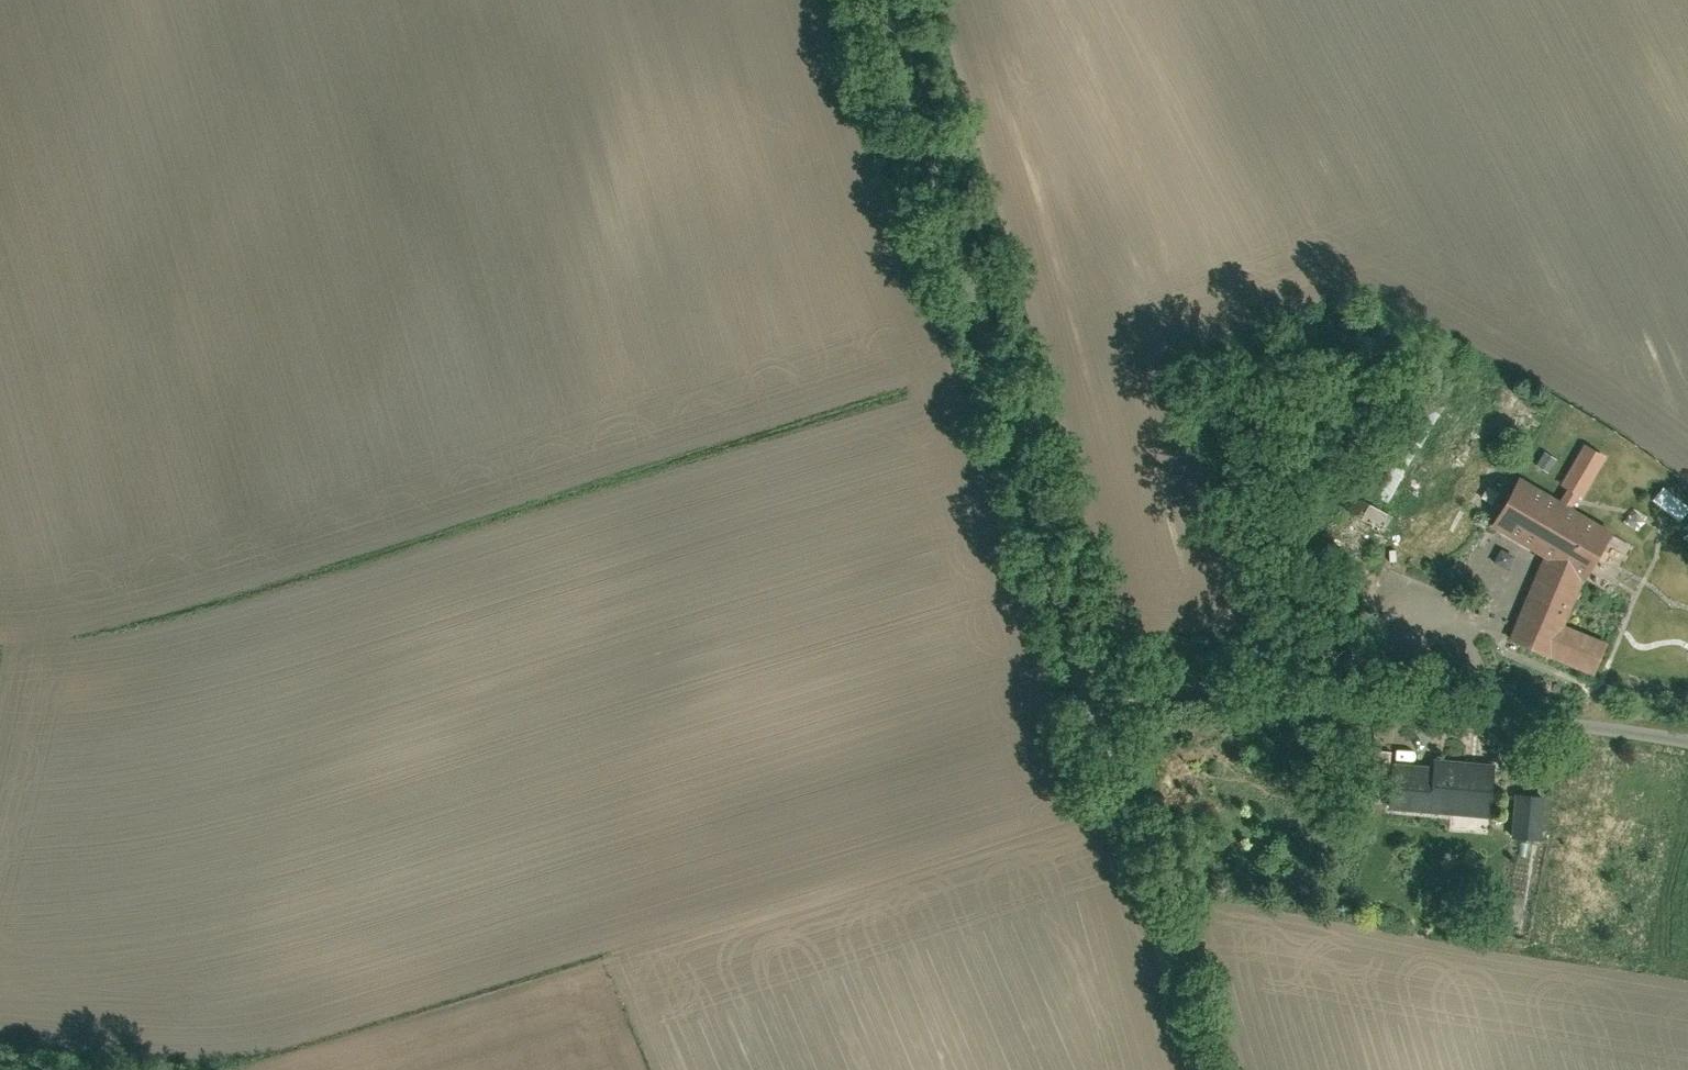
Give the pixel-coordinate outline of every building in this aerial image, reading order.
[(1384,497),(1379,494),(1441,390),(1412,373),(1351,477),(1324,461),(1305,492),(1319,501),(1300,533),(1347,561),(1361,536),(1384,497)] [(1605,514),(1567,492),(1598,439),(1578,428),(1547,481),(1513,461),(1485,510),(1538,540),(1505,626),(1589,657),(1601,625),(1559,609),(1577,563),(1605,514)] [(1653,499),(1677,521),(1687,509),(1687,508),(1664,487),(1653,499)] [(1443,762),(1397,758),(1392,809),(1488,817),(1493,760),(1444,756),(1443,762)] [(1538,841),(1545,796),(1516,792),(1509,837),(1538,841)]
